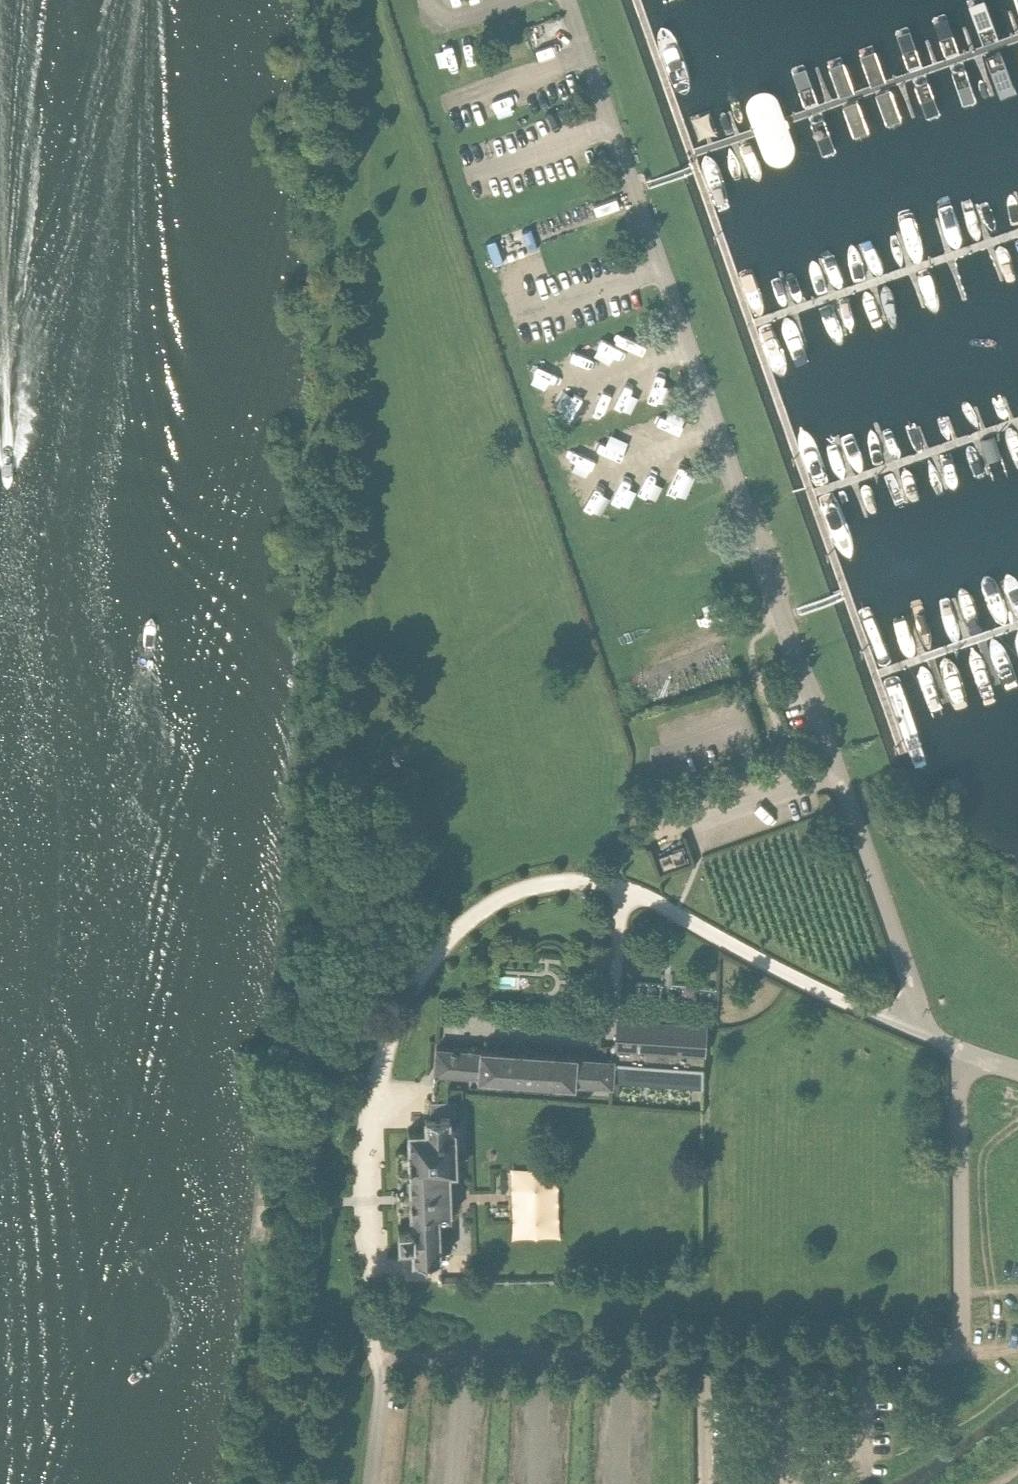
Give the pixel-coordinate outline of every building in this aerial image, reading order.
[(749,103),(748,108),(766,156),(770,160),(777,163),(783,163),(789,160),(794,153),(796,145),(778,96),(770,90),(764,90),(759,91),(754,94),(750,98),(749,103)] [(663,870),(686,862),(682,849),(659,857),(663,870)] [(614,1061),(613,1083),(703,1089),(703,1068),(705,1027),(618,1021),(617,1047),(618,1048),(617,1061),(614,1061)] [(613,1083),(614,1061),(614,1060),(577,1057),(577,1056),(481,1049),(481,1051),(436,1048),(435,1073),(479,1076),(479,1079),(502,1080),(575,1086),(575,1084),(613,1087),(613,1083)] [(413,1259),(440,1258),(442,1258),(441,1218),(452,1218),(451,1173),(458,1173),(456,1128),(452,1128),(451,1114),(424,1115),(425,1128),(407,1129),(408,1148),(401,1148),(396,1152),(397,1171),(400,1175),(409,1176),(411,1224),(398,1227),(398,1243),(412,1242),(413,1259)] [(524,1231),(555,1232),(556,1175),(518,1174),(518,1205),(520,1205),(520,1224),(524,1224),(524,1231)]
